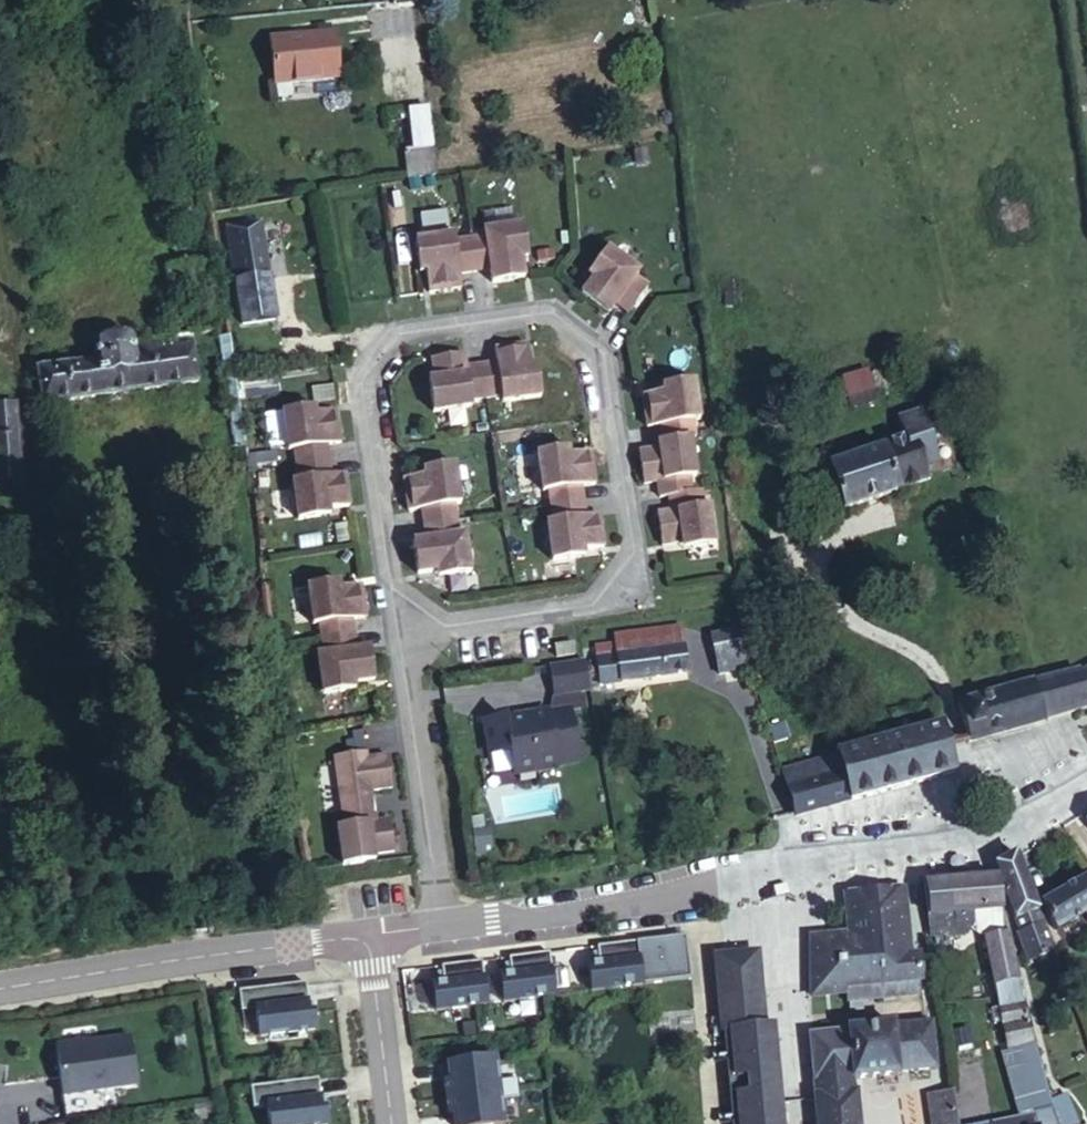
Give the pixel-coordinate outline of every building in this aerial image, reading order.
[(344,35),(322,37),(323,42),(279,47),(284,87),(349,80),(344,35)] [(323,42),(322,37),(278,41),(279,47),(323,42)] [(422,147),(440,145),(436,106),(418,109),(422,147)] [(416,178),(443,173),(440,145),(422,147),(413,148),(416,178)] [(234,221),(247,220),(246,210),(233,211),(234,221)] [(262,218),(247,220),(234,221),(247,321),(275,318),(262,218)] [(530,221),(490,228),(491,236),(483,236),(460,241),(459,233),(418,240),(421,263),(427,262),(430,271),(433,292),(466,286),(464,272),(496,266),(499,281),(531,276),(527,246),(533,245),(530,221)] [(626,253),(608,271),(612,276),(607,281),(594,294),(616,316),(624,309),(636,319),(657,300),(646,287),(653,280),(626,253)] [(52,342),(29,344),(36,391),(192,371),(185,324),(174,325),(123,331),(120,323),(116,320),(111,318),(108,318),(102,319),(98,321),(94,326),(92,332),(93,346),(54,352),(52,342)] [(245,589),(262,587),(239,380),(232,321),(213,323),(228,442),(200,445),(203,475),(230,473),(245,589)] [(506,360),(489,363),(494,396),(511,393),(513,402),(552,394),(548,371),(538,373),(538,364),(534,344),(505,348),(506,360)] [(440,359),(444,380),(445,388),(439,389),(443,414),(480,408),(478,399),(494,396),(489,363),(474,367),(471,354),(440,359)] [(9,392),(0,393),(0,472),(19,470),(9,392)] [(696,393),(672,395),(673,404),(663,404),(643,406),(647,438),(660,437),(663,452),(665,452),(689,450),(695,449),(693,434),(700,434),(696,393)] [(828,456),(844,500),(926,471),(913,434),(932,428),(922,397),(888,410),(896,431),(828,456)] [(307,417),(315,416),(313,408),(306,409),(307,417)] [(335,415),(315,416),(307,417),(306,409),(283,412),(287,450),(297,448),(301,479),(291,480),(294,519),(318,517),(317,510),(324,509),(345,506),(342,475),(328,476),(325,447),(338,445),(335,415)] [(692,489),(689,450),(665,452),(667,459),(656,460),(637,463),(640,494),(653,492),(655,505),(661,504),(684,502),(683,490),(692,489)] [(597,458),(576,461),(567,462),(566,455),(545,457),(549,495),(557,495),(559,510),(591,506),(590,490),(600,490),(597,458)] [(424,528),(455,523),(453,508),(462,507),(458,468),(433,472),(432,477),(424,479),(405,482),(409,513),(423,512),(424,528)] [(692,501),(684,502),(661,504),(663,518),(652,519),(655,550),(674,549),(682,548),(683,556),(708,554),(702,514),(694,515),(692,501)] [(592,520),(591,506),(559,510),(561,525),(552,526),(557,568),(580,565),(579,558),(608,554),(604,521),(592,520)] [(441,572),(443,580),(470,578),(465,537),(456,538),(455,523),(424,528),(426,541),(411,543),(414,576),(433,573),(441,572)] [(354,587),(334,590),(327,591),(326,582),(303,585),(307,623),(316,623),(320,652),(311,653),(315,693),(339,691),(338,685),(344,684),(365,682),(362,648),(347,649),(344,621),(358,619),(354,587)] [(619,649),(688,640),(686,622),(618,630),(618,638),(619,649)] [(745,658),(741,632),(716,635),(719,662),(745,658)] [(749,637),(757,691),(778,689),(772,634),(749,637)] [(554,639),(554,643),(556,650),(574,647),(572,635),(554,639)] [(591,658),(594,658),(620,655),(619,649),(618,638),(589,642),(591,658)] [(597,681),(691,671),(688,640),(619,649),(620,655),(594,658),(597,681)] [(582,698),(585,698),(584,684),(582,666),(548,669),(552,700),(570,699),(582,698)] [(960,729),(962,743),(1046,721),(1047,716),(1070,715),(1070,710),(1086,708),(1086,669),(1067,674),(1065,670),(1039,677),(1037,673),(1033,675),(952,693),(960,729)] [(583,711),(582,698),(570,699),(571,712),(583,711)] [(571,771),(568,716),(525,720),(525,717),(480,721),(483,755),(504,753),(506,776),(529,774),(530,778),(549,776),(549,773),(571,771)] [(836,778),(794,791),(801,811),(951,764),(938,725),(830,758),(836,778)] [(330,868),(353,865),(353,859),(380,856),(378,825),(364,826),(362,797),(379,796),(377,761),(356,763),(349,764),(349,755),(327,757),(332,828),(326,830),(330,868)] [(788,772),(794,791),(836,778),(830,758),(788,772)] [(1076,820),(1086,831),(1086,808),(1076,820)] [(585,830),(580,820),(568,826),(573,836),(585,830)] [(1025,877),(1012,840),(990,849),(996,864),(1014,910),(1015,909),(1033,901),(1030,889),(1025,877)] [(1037,901),(1051,929),(1086,911),(1086,875),(1037,901)] [(980,911),(975,878),(909,883),(913,944),(947,942),(951,929),(951,913),(980,911)] [(794,992),(831,989),(903,982),(901,955),(888,956),(882,889),(825,896),(829,939),(796,936),(788,937),(794,992)] [(1036,917),(1033,901),(1015,909),(1021,923),(1036,917)] [(584,989),(685,975),(680,933),(591,945),(593,961),(581,963),(584,989)] [(988,972),(983,934),(957,941),(987,1055),(1009,1049),(992,996),(988,972)] [(497,977),(500,1003),(553,996),(547,953),(507,958),(509,975),(497,977)] [(478,960),(438,965),(440,982),(428,984),(431,1010),(484,1003),(478,960)] [(717,1037),(749,1035),(743,960),(702,963),(709,1038),(717,1037)] [(903,982),(831,989),(832,998),(905,992),(903,982)] [(303,983),(236,992),(239,1013),(252,1011),(256,1039),(314,1031),(312,1013),(307,1013),(303,983)] [(912,1029),(788,1040),(792,1086),(835,1082),(915,1074),(912,1029)] [(126,1033),(52,1046),(65,1121),(115,1112),(111,1086),(134,1082),(126,1033)] [(758,1034),(749,1035),(717,1037),(724,1123),(766,1123),(758,1034)] [(717,1037),(709,1038),(716,1123),(724,1123),(717,1037)] [(1009,1049),(987,1055),(1006,1123),(1013,1120),(1033,1115),(1029,1105),(1020,1083),(1009,1049)] [(442,1079),(447,1113),(455,1112),(456,1123),(496,1123),(502,1123),(499,1099),(517,1096),(514,1077),(497,1080),(493,1055),(448,1061),(450,1078),(442,1079)] [(249,1088),(252,1109),(265,1107),(267,1123),(327,1123),(325,1108),(320,1109),(316,1078),(249,1088)] [(792,1086),(795,1123),(838,1123),(835,1082),(792,1086)] [(936,1098),(910,1105),(914,1123),(941,1123),(936,1098)] [(1049,1100),(1029,1105),(1033,1115),(1037,1123),(1056,1123),(1049,1100)] [(1033,1115),(1013,1120),(1014,1123),(1037,1123),(1033,1115)]
